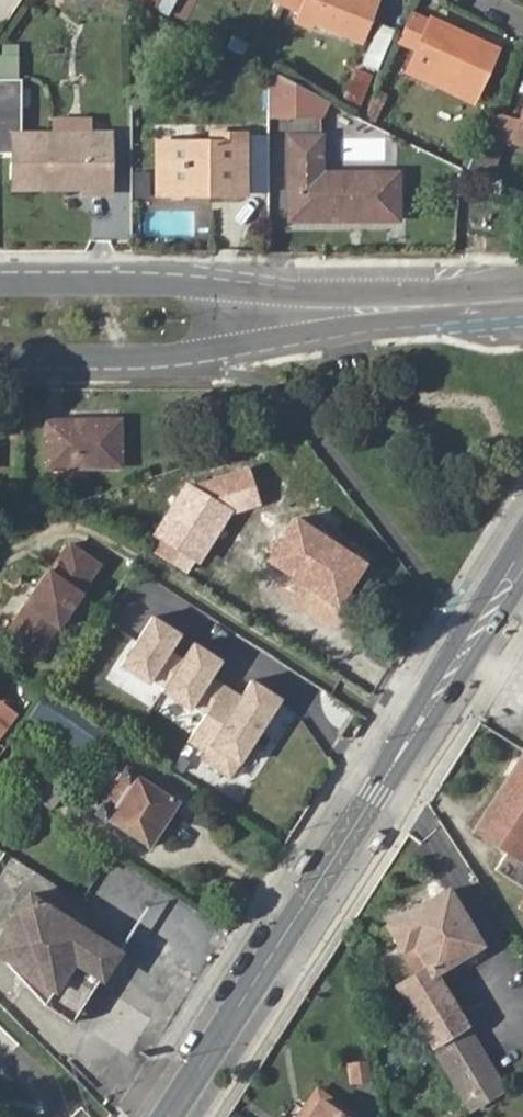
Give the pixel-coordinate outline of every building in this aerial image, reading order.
[(159,9),(163,0),(143,0),(159,9)] [(267,3),(294,14),(292,19),(309,26),(311,21),(360,39),(373,4),(362,0),(269,0),(267,3)] [(470,38),(410,10),(395,42),(415,50),(407,67),(423,74),(426,69),(475,91),(491,57),(466,46),(470,38)] [(466,46),(491,57),(495,49),(470,38),(466,46)] [(355,67),(342,98),(361,106),(374,75),(355,67)] [(326,123),(328,89),(269,85),(266,119),(326,123)] [(510,137),(516,119),(496,112),(490,130),(510,137)] [(521,121),(516,119),(510,137),(522,141),(522,114),(521,121)] [(171,146),(171,191),(207,192),(208,188),(220,188),(220,198),(258,198),(257,137),(223,137),(223,147),(171,146)] [(24,139),(23,182),(93,183),(93,191),(93,194),(121,194),(120,138),(24,139)] [(302,138),(302,223),(409,223),(409,176),(333,175),(333,138),(302,138)] [(490,139),(482,164),(495,169),(504,144),(490,139)] [(93,183),(23,182),(23,192),(93,191),(93,183)] [(207,192),(171,191),(171,198),(220,198),(220,188),(208,188),(207,192)] [(46,423),(45,468),(118,468),(119,422),(46,423)] [(237,450),(212,458),(229,512),(250,494),(237,450)] [(294,517),(267,559),(337,603),(348,587),(342,583),(358,557),(294,517)] [(37,655),(56,626),(54,624),(63,611),(67,614),(83,590),(80,588),(100,560),(71,540),(53,569),(50,567),(25,605),(28,607),(8,636),(37,655)] [(348,587),(365,562),(358,557),(342,583),(348,587)] [(63,611),(54,624),(56,626),(59,627),(67,614),(63,611)] [(185,636),(153,616),(124,662),(208,715),(190,743),(205,752),(201,759),(235,780),(284,702),(254,683),(245,698),(215,679),(224,665),(196,647),(187,662),(173,654),(185,636)] [(94,731),(41,698),(32,710),(86,744),(94,731)] [(14,717),(6,711),(0,720),(0,736),(14,717)] [(520,853),(522,849),(522,751),(522,750),(472,830),(507,851),(497,868),(522,883),(522,855),(520,853)] [(180,802),(127,769),(97,814),(150,848),(180,802)] [(64,794),(38,772),(25,788),(51,810),(64,794)] [(398,985),(475,1110),(505,1089),(435,975),(481,947),(447,892),(387,927),(416,975),(398,985)] [(99,975),(113,952),(25,894),(0,935),(0,960),(42,1004),(69,1023),(99,975)] [(349,1083),(371,1080),(368,1058),(346,1061),(349,1083)] [(309,1116),(343,1116),(320,1101),(309,1116)]
